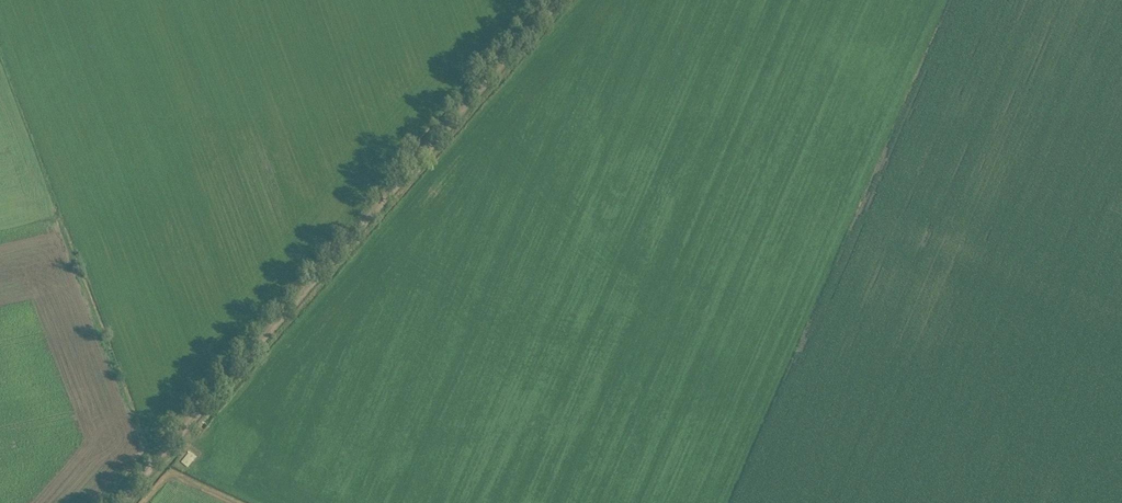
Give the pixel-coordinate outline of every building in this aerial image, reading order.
[(189,452),(181,462),(187,467),(195,457),(189,452)]
